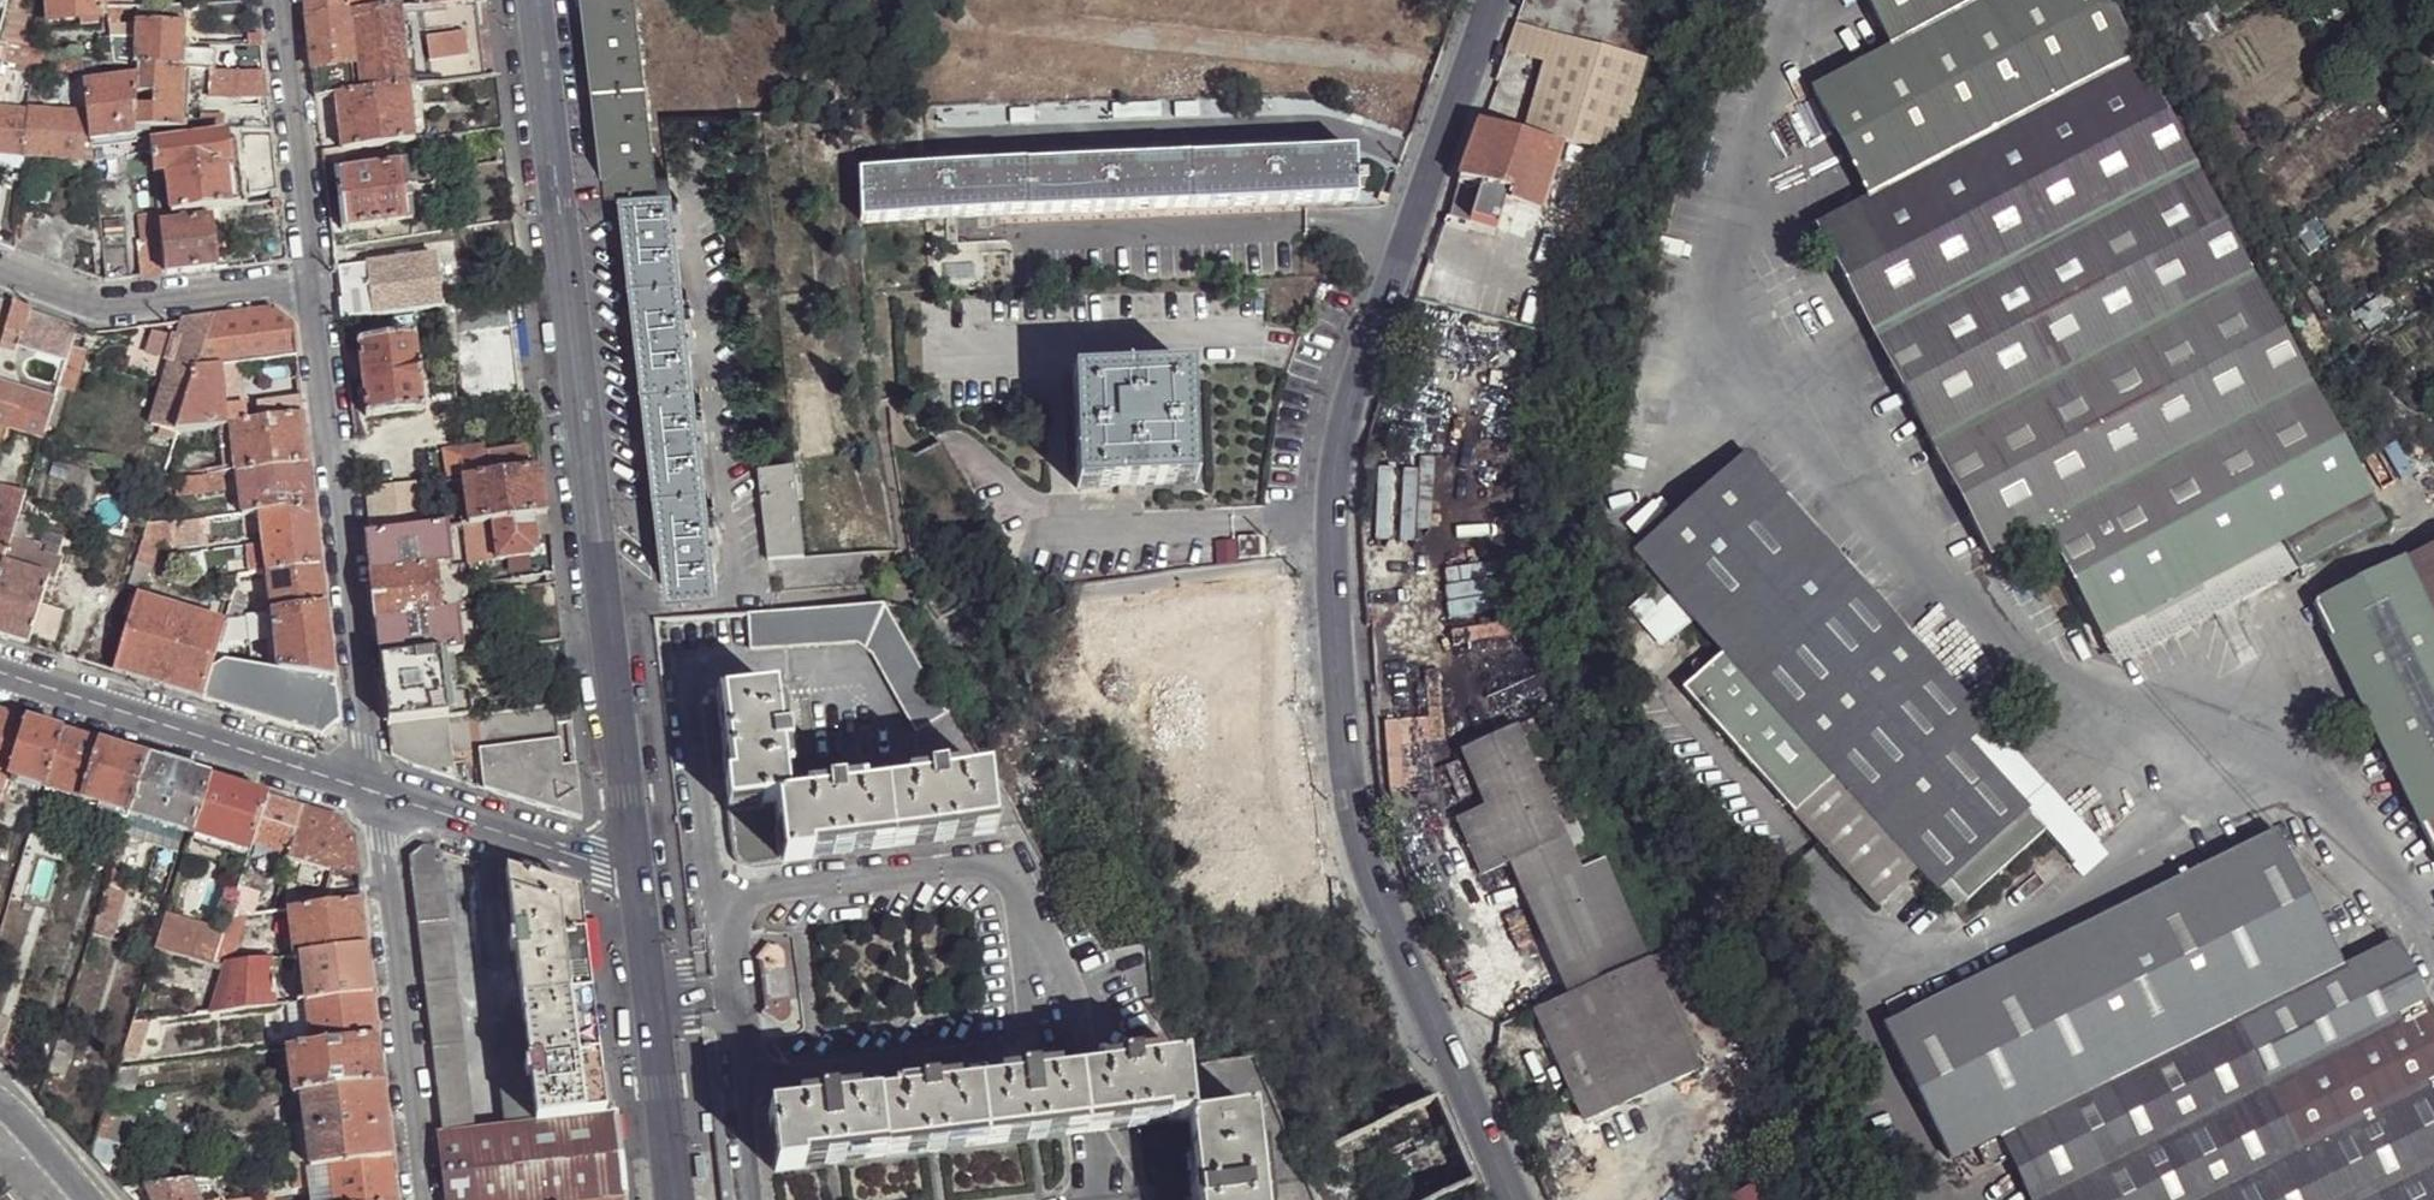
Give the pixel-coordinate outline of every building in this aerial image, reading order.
[(28,47),(30,34),(26,34),(29,19),(24,19),(27,0),(6,0),(0,29),(0,41),(7,42),(17,45),(28,47)] [(51,20),(102,18),(101,0),(49,0),(51,20)] [(307,17),(346,12),(348,13),(346,0),(305,0),(307,17)] [(474,0),(472,0),(428,4),(419,5),(424,31),(451,28),(477,25),(474,0)] [(602,184),(614,182),(652,177),(632,0),(580,0),(602,184)] [(1650,3),(1651,0),(1597,0),(1590,22),(1635,36),(1646,2),(1650,3)] [(2375,498),(2113,0),(1872,0),(1897,49),(1817,91),(1876,200),(1824,230),(1997,558),(2048,530),(2108,640),(2282,548),(2284,547),(2296,540),(2375,498)] [(1447,30),(1455,9),(1442,3),(1434,25),(1447,30)] [(187,16),(187,4),(154,6),(154,13),(187,16)] [(154,13),(154,6),(107,7),(110,27),(121,26),(120,14),(140,14),(154,13)] [(400,7),(355,12),(364,91),(408,87),(400,7)] [(346,12),(307,17),(312,61),(313,69),(351,65),(346,12)] [(139,20),(186,24),(187,16),(154,13),(140,14),(139,20)] [(137,67),(183,69),(184,49),(186,24),(139,20),(137,45),(136,66),(137,67)] [(478,32),(477,25),(451,28),(451,35),(478,32)] [(110,27),(112,43),(121,44),(121,26),(110,27)] [(1620,160),(1649,65),(1519,27),(1511,52),(1548,64),(1525,134),(1567,149),(1569,144),(1620,160)] [(480,54),(478,32),(451,35),(424,37),(427,60),(480,54)] [(32,61),(34,48),(28,47),(17,45),(7,42),(5,55),(32,61)] [(114,63),(136,66),(137,45),(121,44),(112,43),(113,47),(114,63)] [(99,60),(114,63),(113,47),(99,60)] [(33,66),(85,73),(83,58),(34,48),(32,61),(33,66)] [(184,49),(183,69),(214,72),(215,52),(197,50),(184,49)] [(430,84),(483,78),(480,54),(427,60),(430,84)] [(351,65),(313,69),(315,97),(336,94),(355,92),(351,65)] [(150,128),(161,127),(180,128),(183,79),(183,69),(137,67),(137,73),(136,94),(153,96),(152,108),(136,107),(134,126),(136,126),(150,128)] [(208,96),(268,99),(265,75),(214,72),(183,69),(183,79),(208,81),(208,96)] [(137,136),(136,126),(134,126),(136,107),(136,94),(137,73),(86,81),(88,112),(91,140),(137,136)] [(414,140),(408,87),(364,91),(355,92),(336,94),(342,149),(414,140)] [(136,94),(136,107),(152,108),(153,96),(136,94)] [(1200,112),(1200,100),(1175,102),(1176,114),(1200,112)] [(23,154),(28,111),(0,107),(0,152),(23,154)] [(1036,119),(1035,107),(1011,109),(1012,121),(1036,119)] [(93,159),(91,140),(88,112),(29,108),(28,111),(23,154),(93,159)] [(200,115),(200,128),(224,130),(224,116),(200,115)] [(1545,212),(1567,149),(1525,134),(1487,122),(1472,164),(1469,178),(1491,185),(1519,193),(1516,201),(1545,212)] [(150,128),(152,144),(160,144),(161,127),(150,128)] [(266,142),(267,132),(265,132),(248,131),(247,142),(266,142)] [(499,134),(488,136),(489,149),(501,147),(499,134)] [(222,207),(232,206),(228,166),(225,137),(160,144),(152,144),(155,172),(167,171),(171,211),(209,208),(222,207)] [(1355,187),(1354,179),(1354,151),(859,172),(862,221),(955,217),(956,243),(980,243),(979,215),(1356,201),(1355,187)] [(336,170),(343,228),(412,222),(405,163),(336,170)] [(652,177),(614,182),(660,584),(713,578),(709,544),(706,515),(698,440),(694,411),(684,326),(682,308),(672,221),(670,203),(666,176),(652,177)] [(1364,178),(1354,179),(1355,187),(1364,186),(1364,178)] [(1516,201),(1519,193),(1491,185),(1481,219),(1509,228),(1516,201)] [(677,202),(670,203),(672,221),(679,220),(677,202)] [(216,268),(228,267),(222,207),(209,208),(211,214),(210,219),(216,268)] [(211,214),(209,208),(171,211),(160,212),(159,218),(211,214)] [(140,276),(166,273),(161,224),(159,218),(160,212),(143,214),(145,240),(137,240),(140,276)] [(161,224),(210,219),(211,214),(159,218),(161,224)] [(14,248),(73,268),(83,237),(18,215),(14,248)] [(166,273),(216,268),(210,219),(161,224),(166,273)] [(341,260),(334,261),(335,269),(342,268),(341,260)] [(341,319),(380,314),(377,291),(338,295),(341,319)] [(2,329),(5,330),(21,335),(29,311),(30,307),(10,299),(2,329)] [(519,395),(507,300),(451,305),(462,397),(475,396),(476,400),(519,395)] [(689,308),(682,308),(684,326),(691,326),(689,308)] [(274,310),(212,317),(196,370),(221,366),(239,364),(278,359),(297,356),(293,325),(274,310)] [(29,311),(21,335),(17,348),(65,363),(70,347),(74,335),(76,329),(29,311)] [(212,317),(183,319),(177,337),(172,336),(167,359),(170,360),(164,384),(190,391),(196,370),(212,317)] [(357,344),(366,416),(423,410),(420,382),(423,382),(421,364),(419,364),(415,336),(357,344)] [(1578,357),(1580,341),(1570,339),(1563,340),(1562,357),(1578,357)] [(70,347),(65,363),(60,381),(67,384),(74,386),(85,352),(81,350),(70,347)] [(298,367),(297,356),(278,359),(279,369),(298,367)] [(239,364),(221,366),(224,396),(241,394),(239,364)] [(196,370),(190,391),(178,431),(211,428),(228,424),(226,406),(224,396),(221,366),(196,370)] [(1081,490),(1200,482),(1198,459),(1192,369),(1073,376),(1081,490)] [(50,442),(67,384),(60,381),(52,403),(41,439),(50,442)] [(190,391),(164,384),(152,425),(162,428),(177,433),(178,431),(190,391)] [(52,403),(0,385),(0,426),(41,439),(52,403)] [(241,394),(224,396),(226,406),(243,403),(241,394)] [(260,420),(303,414),(302,399),(258,404),(260,420)] [(226,406),(228,424),(232,424),(247,422),(245,403),(243,403),(226,406)] [(701,410),(694,411),(698,440),(704,439),(701,410)] [(247,422),(232,424),(237,472),(309,462),(303,414),(260,420),(247,422)] [(177,433),(162,428),(160,436),(175,440),(177,433)] [(528,449),(462,457),(464,479),(531,471),(528,449)] [(1970,904),(2049,832),(1974,745),(1996,724),(1974,699),(1753,454),(1639,555),(1728,655),(1688,692),(1882,906),(1920,870),(1940,893),(1951,883),(1970,904)] [(237,472),(242,514),(260,512),(313,505),(309,462),(237,472)] [(755,468),(764,555),(800,552),(791,464),(755,468)] [(546,514),(540,470),(531,471),(464,479),(468,524),(492,521),(532,517),(546,514)] [(216,473),(180,479),(182,495),(225,490),(224,473),(216,473)] [(441,481),(367,490),(372,534),(446,525),(445,504),(442,489),(441,481)] [(0,485),(0,549),(6,551),(11,536),(13,530),(18,516),(24,493),(0,485)] [(456,488),(442,489),(445,504),(460,502),(459,492),(456,492),(456,488)] [(173,497),(159,492),(149,526),(154,525),(164,525),(173,497)] [(2390,528),(2375,498),(2296,540),(2310,570),(2390,528)] [(260,512),(265,562),(268,570),(320,564),(313,505),(260,512)] [(548,532),(546,514),(532,517),(535,533),(548,532)] [(706,515),(709,544),(717,543),(713,514),(706,515)] [(25,519),(18,516),(13,530),(21,533),(25,519)] [(532,517),(492,521),(495,553),(497,559),(537,555),(535,533),(532,517)] [(190,521),(169,524),(171,548),(192,545),(190,521)] [(492,521),(468,524),(464,525),(467,557),(495,553),(492,521)] [(169,524),(164,525),(154,525),(155,550),(171,548),(169,524)] [(154,525),(149,526),(132,582),(149,580),(155,550),(154,525)] [(372,534),(366,535),(370,566),(374,602),(381,661),(440,655),(452,654),(462,651),(457,619),(442,621),(407,625),(407,633),(408,640),(405,640),(395,641),(393,621),(441,617),(440,614),(436,568),(435,567),(388,571),(385,551),(394,550),(398,549),(398,557),(400,563),(435,561),(451,559),(448,525),(446,525),(372,534)] [(11,536),(6,551),(2,563),(47,579),(53,580),(60,559),(43,554),(40,550),(39,546),(11,536)] [(2310,570),(2296,540),(2284,547),(2282,548),(2108,640),(2135,661),(2293,579),(2295,578),(2310,570)] [(2411,562),(2427,596),(2433,609),(2433,549),(2411,562)] [(435,567),(435,561),(400,563),(398,557),(395,556),(394,550),(385,551),(388,571),(435,567)] [(866,577),(865,554),(787,559),(788,581),(866,577)] [(452,566),(451,559),(435,561),(435,567),(436,568),(452,566)] [(250,564),(250,573),(258,573),(268,570),(265,562),(250,564)] [(2411,562),(2320,606),(2432,838),(2433,843),(2433,609),(2427,596),(2411,562)] [(0,571),(0,636),(27,644),(31,634),(40,604),(47,579),(2,563),(0,571)] [(272,612),(325,606),(320,564),(268,570),(272,612)] [(240,574),(226,618),(244,616),(258,573),(250,573),(240,574)] [(1294,704),(1289,577),(1242,579),(1243,609),(1259,609),(1262,705),(1294,704)] [(1103,646),(1182,643),(1180,593),(1101,597),(1103,646)] [(138,596),(113,671),(200,699),(213,657),(218,640),(223,624),(138,596)] [(61,611),(40,604),(31,634),(52,642),(61,611)] [(278,668),(333,678),(325,606),(272,612),(275,638),(278,668)] [(878,606),(747,615),(749,651),(855,646),(869,657),(913,734),(944,716),(878,606)] [(272,612),(246,615),(248,636),(255,643),(268,640),(275,638),(272,612)] [(442,621),(457,619),(458,613),(440,614),(441,617),(442,621)] [(407,625),(442,621),(441,617),(393,621),(395,641),(405,640),(404,634),(407,633),(407,625)] [(246,645),(218,640),(213,657),(246,663),(248,647),(246,645)] [(452,654),(440,655),(447,717),(467,715),(472,709),(470,691),(464,687),(457,688),(452,654)] [(440,655),(381,661),(388,723),(419,721),(447,717),(440,655)] [(213,657),(200,699),(320,737),(339,722),(333,678),(278,668),(246,663),(213,657)] [(724,781),(727,810),(774,804),(786,803),(784,789),(780,752),(778,736),(773,693),(720,700),(730,780),(724,781)] [(714,701),(724,781),(730,780),(720,700),(714,701)] [(568,718),(567,702),(555,704),(556,720),(568,718)] [(555,704),(476,714),(484,790),(512,799),(581,820),(575,766),(563,767),(556,720),(555,704)] [(7,776),(26,719),(0,710),(0,791),(2,792),(7,776)] [(419,721),(388,723),(389,734),(391,750),(410,766),(454,781),(447,717),(419,721)] [(7,776),(43,788),(62,731),(26,719),(7,776)] [(1571,993),(1651,957),(1609,861),(1600,865),(1536,723),(1470,754),(1492,810),(1466,823),(1492,877),(1518,865),(1571,993)] [(1974,745),(2049,832),(2080,864),(2103,844),(1996,724),(1974,745)] [(43,788),(77,800),(96,742),(62,731),(43,788)] [(791,734),(778,736),(780,752),(793,751),(791,734)] [(96,742),(77,800),(125,815),(143,757),(96,742)] [(188,835),(206,777),(143,757),(125,815),(171,829),(188,835)] [(923,772),(925,785),(941,783),(939,770),(923,772)] [(208,842),(247,854),(250,844),(266,797),(206,777),(188,835),(208,842)] [(882,790),(888,843),(990,830),(983,778),(941,783),(925,785),(882,790)] [(823,784),(824,798),(840,795),(839,782),(823,784)] [(784,789),(786,803),(797,801),(795,788),(784,789)] [(774,804),(782,862),(809,860),(808,854),(888,843),(882,790),(840,795),(824,798),(797,801),(786,803),(774,804)] [(0,801),(8,803),(10,797),(2,793),(0,801)] [(287,855),(301,808),(266,797),(250,844),(281,854),(287,855)] [(14,825),(19,807),(8,803),(0,801),(0,802),(0,820),(14,825)] [(774,804),(727,810),(731,852),(738,862),(750,867),(782,862),(774,804)] [(328,873),(357,877),(353,838),(338,820),(301,808),(287,855),(285,861),(328,873)] [(166,847),(171,829),(125,815),(123,822),(120,832),(166,847)] [(112,858),(120,832),(123,822),(110,819),(100,853),(112,858)] [(888,843),(889,849),(992,837),(990,830),(888,843)] [(1979,1149),(2237,1023),(2348,969),(2307,885),(2281,834),(1889,1025),(1955,1162),(1979,1149)] [(184,849),(194,853),(203,855),(208,842),(188,835),(184,849)] [(808,854),(809,860),(889,849),(888,843),(808,854)] [(409,858),(443,1135),(472,1130),(439,853),(424,846),(409,858)] [(168,901),(166,912),(174,915),(194,853),(184,849),(179,865),(176,874),(168,901)] [(169,871),(176,874),(179,865),(171,864),(169,871)] [(322,906),(360,902),(357,877),(328,873),(324,897),(322,906)] [(514,952),(520,1005),(589,997),(579,911),(577,895),(560,890),(505,873),(513,940),(514,952)] [(2348,969),(2401,944),(2326,875),(2307,885),(2348,969)] [(105,883),(96,909),(113,913),(120,888),(105,883)] [(227,916),(245,915),(251,913),(257,891),(237,885),(227,916)] [(299,896),(301,908),(317,906),(316,898),(316,894),(299,896)] [(271,910),(288,910),(301,908),(299,896),(274,898),(271,910)] [(299,956),(365,948),(360,902),(322,906),(317,906),(301,908),(288,910),(294,957),(299,956)] [(166,912),(155,947),(211,966),(220,940),(222,931),(174,915),(166,912)] [(222,931),(220,940),(236,944),(245,915),(227,916),(222,931)] [(220,940),(211,966),(224,965),(231,964),(236,944),(220,940)] [(2401,944),(2348,969),(2237,1023),(1979,1149),(1986,1163),(2000,1169),(2015,1162),(2035,1199),(2433,1199),(2433,1011),(2401,944)] [(305,1002),(371,994),(365,948),(299,956),(300,963),(305,1002)] [(775,1022),(784,1013),(778,957),(768,950),(754,962),(760,1012),(775,1022)] [(284,958),(285,970),(295,964),(294,957),(284,958)] [(1705,1075),(1651,957),(1571,993),(1573,998),(1542,1012),(1590,1124),(1705,1075)] [(270,960),(272,973),(285,970),(284,958),(270,960)] [(210,1012),(276,1005),(272,973),(270,960),(231,964),(224,965),(210,1012)] [(310,1047),(376,1038),(371,994),(305,1002),(310,1047)] [(534,1123),(603,1116),(589,997),(520,1005),(522,1025),(534,1123)] [(132,1021),(121,1057),(140,1057),(149,1020),(132,1021)] [(492,1028),(504,1127),(534,1123),(522,1025),(492,1028)] [(300,1095),(382,1084),(376,1038),(310,1047),(286,1051),(291,1096),(300,1095)] [(1119,1058),(1120,1071),(1135,1069),(1133,1056),(1119,1058)] [(227,1058),(218,1058),(219,1066),(227,1066),(227,1058)] [(1077,1076),(1084,1129),(1099,1127),(1162,1119),(1163,1126),(1185,1123),(1189,1122),(1182,1064),(1135,1069),(1120,1071),(1085,1075),(1077,1076)] [(1018,1070),(1019,1083),(1033,1081),(1032,1067),(1018,1070)] [(116,1072),(111,1089),(127,1094),(132,1093),(138,1069),(116,1072)] [(976,1088),(983,1140),(1084,1129),(1077,1076),(1033,1081),(1019,1083),(976,1088)] [(917,1081),(919,1094),(934,1093),(932,1079),(917,1081)] [(327,1166),(389,1157),(382,1084),(300,1095),(303,1129),(308,1168),(327,1166)] [(876,1100),(882,1152),(983,1140),(976,1088),(934,1093),(919,1094),(876,1100)] [(816,1094),(818,1107),(833,1105),(831,1092),(816,1094)] [(127,1094),(122,1105),(129,1107),(132,1093),(127,1094)] [(833,1105),(818,1107),(767,1114),(775,1172),(803,1169),(802,1161),(882,1152),(876,1100),(833,1105)] [(1354,1133),(1380,1199),(1439,1199),(1474,1187),(1441,1100),(1354,1133)] [(103,1111),(94,1139),(102,1142),(111,1114),(103,1111)] [(444,1199),(603,1199),(625,1197),(621,1169),(615,1115),(603,1116),(534,1123),(504,1127),(488,1129),(472,1130),(443,1135),(437,1135),(444,1199)] [(1201,1199),(1260,1199),(1259,1186),(1249,1115),(1191,1122),(1201,1199)] [(1099,1127),(1084,1129),(1085,1135),(1100,1133),(1163,1126),(1162,1119),(1099,1127)] [(1185,1123),(1195,1199),(1201,1199),(1191,1122),(1189,1122),(1185,1123)] [(288,1170),(308,1168),(303,1129),(283,1132),(288,1170)] [(1084,1129),(983,1140),(984,1147),(1085,1135),(1084,1129)] [(882,1152),(883,1159),(984,1147),(983,1140),(882,1152)] [(91,1154),(98,1163),(109,1167),(113,1153),(93,1145),(91,1154)] [(802,1161),(803,1169),(883,1159),(882,1152),(802,1161)] [(389,1157),(327,1166),(330,1186),(332,1199),(395,1199),(389,1157)] [(311,1188),(330,1186),(327,1166),(308,1168),(311,1188)] [(1773,1182),(1739,1199),(1780,1199),(1773,1182)] [(148,1199),(193,1199),(188,1184),(143,1189),(148,1199)] [(1259,1186),(1260,1199),(1269,1199),(1273,1199),(1271,1184),(1259,1186)]
